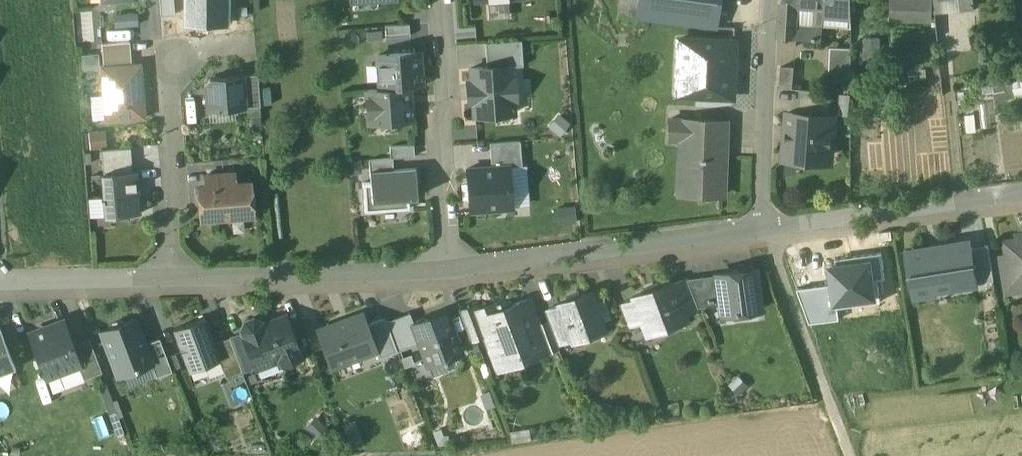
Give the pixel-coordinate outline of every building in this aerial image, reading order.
[(635,15),(716,26),(719,6),(720,0),(638,0),(635,15)] [(785,3),(785,4),(798,5),(815,6),(825,7),(825,8),(852,10),(852,0),(785,0),(785,3)] [(892,19),(931,20),(932,0),(893,0),(892,19)] [(934,11),(975,6),(974,0),(933,0),(934,11)] [(785,3),(781,2),(779,36),(795,38),(796,22),(798,5),(785,4),(785,3)] [(825,7),(815,6),(813,23),(823,24),(825,8),(825,7)] [(117,22),(138,20),(137,12),(117,13),(117,22)] [(804,23),(796,22),(795,38),(803,38),(804,23)] [(813,23),(804,23),(803,38),(821,40),(823,24),(813,23)] [(409,25),(385,26),(386,37),(409,36),(409,25)] [(733,41),(678,39),(677,68),(696,69),(695,95),(731,96),(733,41)] [(486,42),(487,67),(512,66),(523,65),(522,40),(486,42)] [(129,42),(102,44),(104,67),(131,65),(129,42)] [(852,48),(830,47),(829,70),(851,71),(852,48)] [(421,86),(418,53),(378,56),(380,89),(408,87),(421,86)] [(104,67),(102,67),(106,120),(144,117),(140,64),(131,65),(104,67)] [(474,115),(515,113),(512,66),(487,67),(472,68),(473,84),(468,84),(469,100),(474,100),(474,115)] [(793,67),(781,66),(779,87),(792,88),(793,67)] [(257,74),(244,75),(246,107),(260,106),(257,74)] [(244,75),(210,78),(204,84),(206,110),(246,107),(244,75)] [(369,123),(411,120),(408,87),(380,89),(366,90),(369,123)] [(832,91),(800,88),(798,112),(830,115),(832,91)] [(798,112),(788,112),(785,157),(799,158),(803,165),(814,166),(818,159),(820,159),(821,147),(831,148),(834,115),(798,112)] [(726,120),(670,118),(669,139),(690,140),(687,193),(720,194),(722,146),(725,146),(726,120)] [(490,143),(491,167),(511,165),(521,165),(519,141),(490,143)] [(419,154),(419,143),(393,144),(394,155),(419,154)] [(454,143),(454,160),(481,160),(481,143),(454,143)] [(130,147),(101,149),(103,173),(132,171),(130,147)] [(393,157),(369,159),(370,171),(393,169),(393,157)] [(468,210),(514,207),(511,165),(491,167),(465,169),(468,210)] [(393,169),(370,171),(370,181),(372,199),(408,197),(417,196),(415,168),(393,169)] [(103,173),(101,173),(103,197),(101,197),(102,201),(103,201),(104,216),(141,213),(137,171),(132,171),(103,173)] [(232,172),(206,175),(207,186),(233,184),(232,172)] [(408,197),(372,199),(370,181),(363,182),(365,211),(409,208),(408,197)] [(207,186),(199,187),(202,217),(218,216),(221,218),(249,216),(254,211),(254,204),(251,201),(249,183),(233,184),(207,186)] [(1007,241),(1013,282),(1021,280),(1021,238),(1007,241)] [(968,239),(908,250),(916,293),(976,282),(970,248),(968,239)] [(990,245),(970,248),(976,282),(996,278),(990,245)] [(880,252),(837,257),(838,264),(831,264),(834,283),(836,304),(879,299),(877,278),(883,278),(880,252)] [(754,269),(716,274),(720,304),(721,307),(732,306),(733,312),(759,308),(754,269)] [(716,274),(686,278),(697,307),(720,304),(716,274)] [(686,278),(672,283),(683,313),(697,308),(697,307),(686,278)] [(657,284),(644,289),(645,291),(632,296),(632,298),(641,321),(646,333),(659,328),(661,333),(681,325),(679,321),(685,319),(683,313),(672,283),(671,281),(657,286),(657,284)] [(838,318),(836,304),(834,283),(796,287),(809,322),(838,318)] [(590,291),(578,295),(578,293),(568,297),(569,299),(557,303),(571,338),(571,340),(581,337),(583,341),(603,334),(601,329),(604,328),(590,291)] [(632,298),(618,304),(627,326),(641,321),(632,298)] [(527,299),(495,311),(492,304),(477,310),(476,310),(485,333),(496,362),(517,354),(518,355),(519,355),(521,360),(546,350),(537,326),(527,299)] [(558,305),(544,310),(548,322),(557,344),(571,338),(558,305)] [(476,306),(459,312),(469,339),(485,333),(476,310),(477,310),(476,306)] [(413,323),(412,323),(419,342),(428,364),(443,359),(444,360),(446,360),(446,358),(461,352),(446,311),(413,323)] [(409,312),(386,321),(397,351),(419,342),(412,323),(413,323),(409,312)] [(364,314),(317,331),(330,367),(378,350),(368,324),(364,314)] [(285,315),(262,323),(261,321),(253,317),(245,320),(241,328),(255,365),(256,368),(279,359),(280,362),(288,365),(296,362),(300,354),(285,315)] [(204,317),(173,329),(189,371),(219,359),(220,359),(214,343),(204,317)] [(135,318),(101,331),(118,375),(150,363),(152,362),(144,343),(135,318)] [(397,351),(386,321),(385,318),(368,324),(378,350),(380,357),(397,351)] [(63,320),(30,333),(46,377),(79,364),(80,364),(72,344),(63,320)] [(548,322),(537,326),(546,350),(558,346),(557,344),(548,322)] [(1,328),(0,329),(0,374),(15,368),(1,328)] [(242,332),(229,337),(242,370),(255,365),(242,332)] [(159,337),(144,343),(152,362),(150,363),(156,377),(172,371),(159,337)] [(229,337),(214,343),(220,359),(219,359),(226,377),(242,370),(229,337)] [(102,372),(89,338),(72,344),(80,364),(79,364),(84,379),(102,372)]
